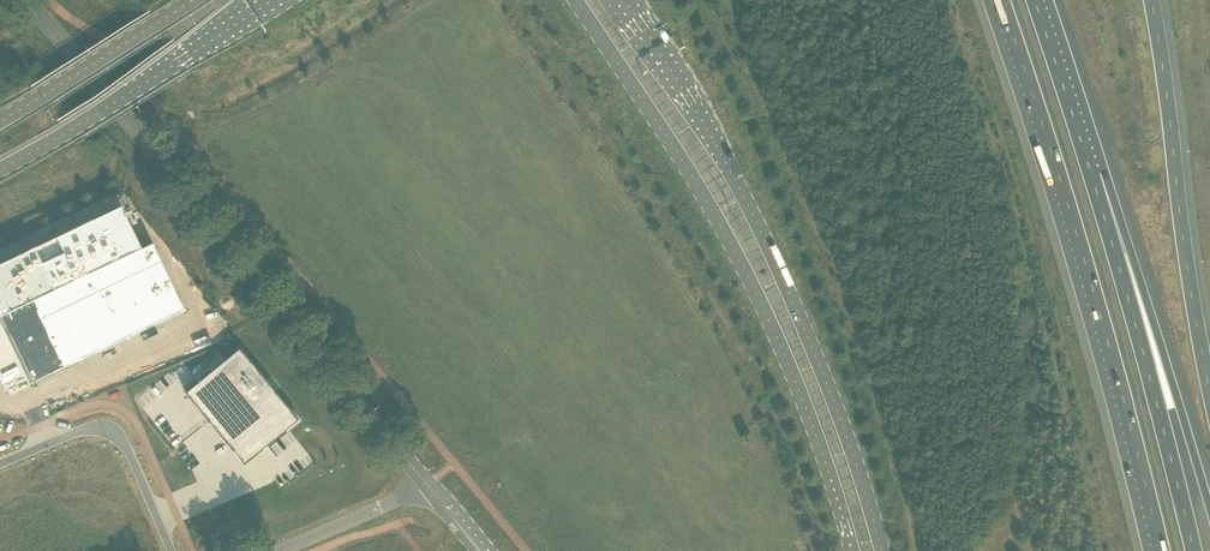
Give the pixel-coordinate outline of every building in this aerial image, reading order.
[(185,312),(153,244),(142,249),(122,207),(0,265),(0,319),(32,385),(185,312)] [(186,394),(245,465),(299,421),(240,349),(186,394)] [(302,484),(316,471),(308,462),(293,475),(302,484)]
